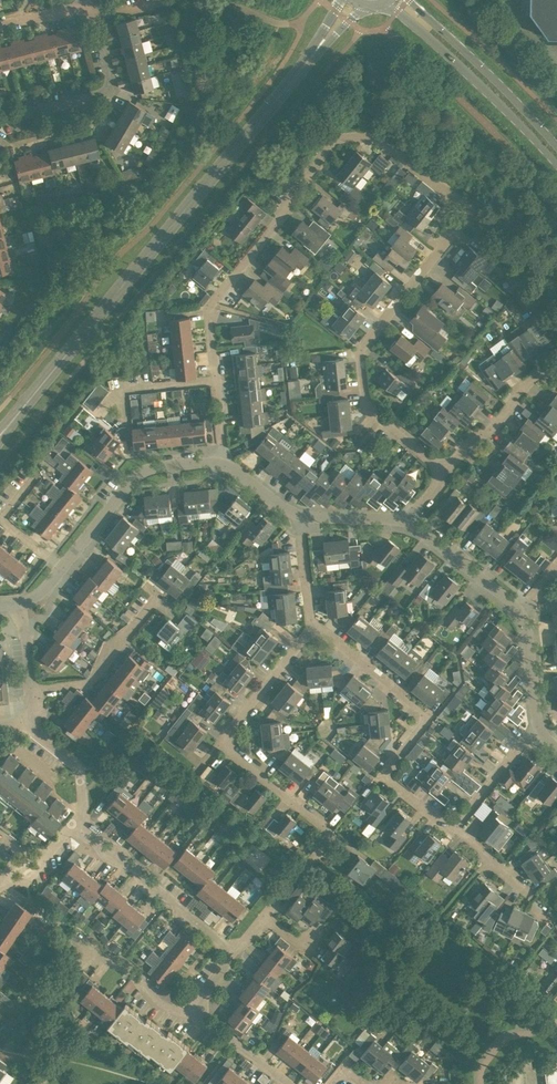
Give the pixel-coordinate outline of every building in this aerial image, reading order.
[(531,13),(549,38),(556,38),(556,0),(531,0),(531,13)] [(115,23),(117,32),(116,32),(117,35),(137,30),(134,18),(115,23)] [(69,27),(63,29),(69,53),(81,50),(75,28),(70,30),(69,27)] [(52,34),(57,56),(69,53),(63,29),(56,30),(57,33),(52,34)] [(112,40),(119,38),(121,46),(140,41),(137,30),(117,35),(116,32),(110,34),(112,40)] [(40,35),(46,59),(57,56),(52,34),(47,35),(46,33),(40,35)] [(29,40),(34,62),(46,59),(40,35),(33,36),(33,39),(29,40)] [(16,41),(23,65),(34,62),(29,40),(24,41),(23,39),(16,41)] [(5,46),(11,68),(23,65),(16,41),(10,42),(10,45),(5,46)] [(140,41),(121,46),(123,55),(122,56),(122,58),(143,53),(140,41)] [(11,68),(5,46),(1,47),(0,45),(0,71),(11,68)] [(118,63),(125,61),(127,70),(146,65),(143,53),(122,58),(122,56),(116,57),(118,63)] [(146,65),(127,70),(129,78),(128,79),(129,81),(149,76),(146,65)] [(186,84),(183,72),(173,74),(175,86),(186,84)] [(122,80),(124,86),(131,84),(133,93),(152,88),(149,76),(129,81),(128,79),(122,80)] [(129,101),(122,111),(139,121),(146,111),(129,101)] [(176,117),(180,110),(171,105),(167,112),(176,117)] [(139,121),(122,111),(116,122),(133,132),(139,121)] [(110,132),(127,142),(133,132),(116,122),(110,132)] [(169,131),(164,127),(157,140),(162,143),(169,131)] [(121,153),(127,142),(110,132),(104,143),(121,153)] [(94,137),(82,140),(87,159),(99,156),(94,137)] [(71,143),(75,162),(87,159),(82,140),(71,143)] [(59,146),(64,165),(75,162),(71,143),(59,146)] [(52,168),(53,168),(64,165),(59,146),(47,149),(52,168)] [(157,151),(151,148),(144,160),(150,163),(157,151)] [(41,154),(37,155),(42,176),(54,173),(53,168),(52,168),(47,149),(41,151),(41,154)] [(356,150),(347,162),(363,175),(371,166),(381,174),(387,167),(390,162),(379,154),(372,163),(356,150)] [(24,155),(30,179),(42,176),(37,155),(32,156),(31,153),(24,155)] [(19,182),(30,179),(24,155),(18,157),(18,159),(13,161),(19,182)] [(355,185),(363,175),(347,162),(337,175),(353,187),(349,192),(360,201),(365,193),(355,185)] [(388,194),(406,172),(400,167),(403,165),(400,162),(398,165),(400,167),(382,189),(388,194)] [(136,176),(134,167),(120,171),(122,180),(136,176)] [(409,172),(404,178),(412,184),(417,178),(409,172)] [(101,186),(99,180),(86,183),(87,189),(101,186)] [(416,189),(423,194),(415,205),(431,218),(441,207),(435,202),(440,195),(423,181),(416,189)] [(78,192),(76,186),(63,189),(65,195),(78,192)] [(54,198),(53,192),(46,193),(48,200),(54,198)] [(353,219),(358,214),(342,201),(337,207),(322,196),(313,207),(331,222),(337,214),(345,220),(348,215),(353,219)] [(225,231),(240,243),(260,217),(253,212),(257,207),(253,204),(246,198),(242,204),(247,208),(236,222),(233,220),(225,231)] [(394,215),(393,217),(398,222),(410,231),(416,224),(423,229),(431,218),(415,205),(406,216),(399,210),(394,215)] [(394,227),(398,222),(393,217),(390,215),(385,219),(394,227)] [(371,219),(367,225),(373,230),(378,224),(371,219)] [(302,243),(315,253),(331,233),(319,224),(317,228),(311,223),(309,226),(302,221),(293,232),(303,240),(302,243)] [(358,248),(371,230),(365,224),(363,230),(362,232),(353,244),(358,248)] [(400,236),(392,246),(393,248),(408,259),(409,258),(417,248),(408,241),(412,236),(400,226),(395,232),(400,236)] [(408,259),(393,248),(392,246),(386,242),(374,258),(386,267),(390,262),(401,271),(411,260),(409,258),(408,259)] [(341,254),(346,248),(341,243),(336,249),(341,254)] [(457,253),(478,271),(487,260),(492,265),(498,258),(487,249),(484,254),(479,250),(477,252),(465,243),(457,253)] [(202,244),(199,247),(203,250),(195,260),(202,265),(192,277),(205,287),(220,269),(213,263),(218,257),(202,244)] [(282,246),(273,257),(290,270),(295,264),(301,268),(309,258),(297,249),(293,255),(282,246)] [(9,259),(6,248),(0,249),(0,262),(9,259)] [(351,249),(344,258),(350,263),(357,254),(351,249)] [(476,286),(470,281),(478,271),(457,253),(449,263),(461,273),(459,275),(468,283),(464,288),(471,293),(476,286)] [(285,277),(290,270),(273,257),(265,268),(276,276),(271,282),(282,291),(290,281),(285,277)] [(9,259),(0,262),(0,274),(1,274),(12,271),(9,259)] [(376,271),(367,282),(382,295),(391,284),(380,275),(385,270),(374,261),(370,267),(376,271)] [(522,279),(516,275),(512,280),(517,285),(522,279)] [(468,308),(475,299),(448,277),(432,297),(452,313),(460,302),(468,308)] [(320,285),(327,290),(332,284),(325,279),(320,285)] [(270,283),(266,289),(255,280),(244,294),(251,300),(254,296),(263,304),(267,298),(274,304),(283,293),(270,283)] [(347,294),(357,302),(358,303),(362,298),(373,306),(382,295),(367,282),(362,289),(356,284),(347,294)] [(200,301),(203,305),(211,296),(207,293),(200,301)] [(353,306),(357,302),(347,294),(346,293),(342,298),(349,304),(341,314),(357,326),(365,316),(353,306)] [(436,349),(445,338),(436,331),(443,322),(425,308),(428,304),(427,303),(412,321),(414,322),(414,331),(436,349)] [(487,307),(484,312),(489,316),(493,311),(487,307)] [(349,337),(357,326),(341,314),(334,308),(331,312),(330,311),(321,322),(333,331),(336,327),(349,337)] [(170,319),(171,332),(191,329),(190,317),(181,318),(180,312),(167,313),(167,320),(170,319)] [(254,319),(276,324),(277,319),(256,314),(254,319)] [(541,345),(551,338),(538,320),(535,315),(521,324),(525,331),(524,332),(535,348),(540,345),(541,345)] [(249,318),(249,325),(231,327),(233,342),(244,340),(245,346),(259,344),(259,338),(255,338),(254,329),(258,328),(258,327),(259,321),(249,318)] [(272,325),(259,321),(258,327),(270,331),(272,325)] [(504,337),(508,342),(508,343),(512,348),(521,360),(531,352),(535,348),(524,332),(523,332),(518,326),(504,337)] [(173,343),(193,341),(191,329),(171,332),(173,343)] [(418,339),(414,345),(402,335),(391,348),(407,361),(413,353),(420,358),(418,360),(420,361),(430,349),(418,339)] [(193,341),(173,343),(174,355),(194,353),(193,341)] [(515,373),(526,366),(521,360),(512,348),(508,343),(507,343),(506,344),(504,345),(502,346),(501,347),(500,348),(499,349),(498,350),(499,351),(493,355),(497,360),(498,360),(510,376),(515,373)] [(436,358),(439,353),(434,349),(431,354),(436,358)] [(257,364),(256,352),(232,354),(234,366),(237,366),(257,364)] [(175,367),(195,365),(194,353),(174,355),(175,367)] [(323,361),(324,375),(345,372),(344,358),(332,359),(332,353),(312,355),(312,362),(323,361)] [(458,365),(463,369),(468,363),(462,359),(458,365)] [(510,376),(498,360),(497,360),(493,363),(490,359),(487,359),(480,364),(480,367),(495,388),(506,380),(505,380),(510,376)] [(258,376),(257,364),(237,366),(234,366),(234,373),(235,378),(258,376)] [(196,377),(195,365),(175,367),(176,379),(196,377)] [(295,365),(288,366),(290,377),(297,376),(295,365)] [(405,373),(404,374),(394,375),(386,368),(377,379),(396,395),(401,388),(408,394),(417,382),(405,373)] [(347,387),(345,372),(324,375),(319,375),(319,376),(320,376),(321,382),(319,383),(316,387),(316,390),(315,390),(316,397),(318,396),(332,395),(336,395),(335,388),(347,387)] [(260,388),(258,376),(235,378),(235,384),(236,390),(240,390),(260,388)] [(289,397),(300,396),(298,379),(287,381),(289,397)] [(99,382),(94,388),(105,396),(109,391),(99,382)] [(472,382),(464,392),(464,393),(461,397),(476,410),(480,405),(481,406),(489,396),(472,382)] [(265,399),(264,387),(260,388),(240,390),(236,390),(237,402),(261,400),(265,399)] [(90,393),(100,401),(105,396),(94,388),(90,393)] [(100,401),(90,393),(86,398),(96,406),(100,401)] [(547,401),(556,409),(556,394),(552,400),(550,398),(547,401)] [(328,401),(329,415),(350,413),(348,399),(333,400),(332,395),(318,396),(319,402),(328,401)] [(473,415),(476,410),(461,397),(457,395),(453,399),(445,408),(448,411),(459,421),(465,425),(473,415)] [(92,411),(96,406),(86,398),(82,403),(92,411)] [(132,418),(139,417),(137,399),(130,399),(132,418)] [(262,412),(261,400),(237,402),(238,407),(238,414),(242,414),(262,412)] [(547,401),(545,405),(547,407),(542,413),(556,426),(556,409),(547,401)] [(451,430),(459,421),(448,411),(445,408),(442,406),(434,416),(435,417),(432,422),(447,434),(451,430)] [(269,423),(268,411),(262,412),(242,414),(238,414),(239,420),(239,426),(250,425),(251,427),(251,436),(256,434),(264,429),(264,424),(269,423)] [(191,413),(192,422),(194,442),(206,441),(205,431),(212,430),(210,417),(203,418),(203,421),(199,421),(198,413),(191,413)] [(351,427),(350,413),(329,415),(331,429),(322,430),(322,437),(336,435),(336,429),(351,427)] [(556,429),(556,426),(542,413),(536,419),(534,418),(532,421),(545,432),(551,437),(556,429)] [(170,444),(168,424),(167,418),(155,420),(156,426),(158,446),(170,444)] [(518,426),(537,442),(545,432),(532,421),(528,418),(523,424),(521,423),(518,426)] [(155,420),(143,421),(146,447),(158,446),(156,426),(155,420)] [(143,421),(137,422),(138,428),(132,428),(132,426),(125,427),(126,440),(133,440),(134,448),(146,447),(143,421)] [(180,423),(182,443),(194,442),(192,422),(180,423)] [(444,439),(447,434),(432,422),(428,426),(427,426),(419,436),(436,450),(444,440),(444,439)] [(92,434),(97,438),(113,450),(120,441),(126,440),(125,427),(118,428),(113,435),(99,423),(91,433),(92,434)] [(168,424),(170,444),(182,443),(180,423),(168,424)] [(70,437),(76,429),(70,424),(64,432),(70,437)] [(256,434),(251,436),(259,443),(253,451),(259,456),(261,453),(266,457),(278,441),(284,434),(273,426),(268,433),(265,430),(264,429),(256,434)] [(538,442),(537,442),(518,426),(515,430),(518,432),(513,438),(529,452),(530,452),(538,442)] [(113,450),(97,438),(92,434),(88,438),(93,442),(89,448),(105,460),(113,450)] [(365,447),(371,451),(379,441),(373,436),(365,447)] [(340,441),(335,438),(330,444),(335,448),(340,441)] [(508,451),(522,461),(529,452),(513,438),(512,438),(507,444),(505,443),(502,446),(508,451)] [(313,446),(321,452),(326,445),(318,439),(313,446)] [(270,473),(289,449),(278,441),(266,457),(271,460),(264,468),(270,473)] [(59,442),(54,447),(59,452),(64,446),(59,442)] [(287,473),(299,457),(289,449),(270,473),(276,477),(282,470),(287,473)] [(502,462),(503,463),(520,476),(527,466),(522,461),(508,451),(505,454),(507,456),(502,462)] [(347,462),(354,452),(345,453),(341,458),(347,462)] [(52,457),(47,453),(44,457),(49,461),(52,457)] [(56,453),(53,457),(59,462),(83,481),(92,471),(70,454),(65,459),(57,453),(56,453)] [(291,489),(309,466),(299,457),(287,473),(291,477),(285,485),(291,489)] [(64,484),(75,492),(83,481),(59,463),(55,467),(63,473),(58,479),(64,484)] [(495,467),(492,470),(511,486),(512,486),(520,477),(520,476),(503,463),(498,469),(495,467)] [(303,486),(307,490),(320,474),(309,466),(291,489),(297,494),(303,486)] [(390,473),(400,481),(388,496),(383,502),(389,506),(399,493),(404,497),(417,481),(406,473),(403,477),(393,469),(390,473)] [(334,479),(333,478),(323,470),(320,474),(307,490),(304,494),(310,498),(316,491),(321,494),(334,479)] [(503,496),(511,486),(492,470),(489,474),(491,475),(486,482),(503,496)] [(333,491),(337,495),(350,479),(339,471),(333,478),(334,479),(321,494),(317,500),(322,504),(333,491)] [(349,492),(354,495),(366,480),(356,471),(350,479),(337,495),(343,499),(349,492)] [(472,483),(477,478),(468,471),(464,477),(472,483)] [(373,472),(366,480),(354,495),(360,500),(366,492),(371,496),(383,480),(373,472)] [(388,496),(400,481),(390,473),(389,472),(383,480),(371,496),(377,500),(383,493),(388,496)] [(456,484),(459,487),(466,479),(462,477),(456,484)] [(81,496),(75,492),(64,484),(60,490),(53,484),(49,488),(73,507),(81,496)] [(48,504),(64,518),(73,507),(49,488),(45,493),(53,499),(48,504)] [(198,512),(196,488),(192,488),(192,491),(184,492),(185,506),(178,507),(180,523),(187,522),(187,519),(199,518),(198,512)] [(217,513),(216,499),(209,500),(208,489),(200,490),(200,488),(196,488),(198,512),(199,518),(211,517),(211,513),(217,513)] [(468,502),(467,504),(458,497),(461,493),(455,488),(447,499),(452,503),(443,514),(453,522),(469,503),(468,502)] [(158,516),(156,492),(152,493),(152,495),(144,496),(145,505),(140,505),(132,515),(136,518),(144,525),(147,522),(149,523),(159,522),(158,516)] [(170,508),(169,493),(160,494),(160,492),(156,492),(158,516),(159,522),(178,520),(177,507),(170,508)] [(216,498),(216,499),(217,513),(216,516),(226,524),(231,519),(237,524),(251,507),(238,496),(229,506),(223,501),(221,503),(216,498)] [(455,521),(465,528),(474,517),(479,522),(485,515),(488,511),(483,507),(480,512),(469,503),(453,522),(454,523),(455,521)] [(32,509),(56,528),(64,518),(48,504),(43,510),(36,504),(32,509)] [(48,539),(56,528),(32,509),(29,514),(36,519),(31,525),(48,539)] [(114,528),(130,540),(134,534),(140,539),(145,533),(143,531),(146,528),(144,525),(136,518),(132,515),(127,520),(123,517),(114,528)] [(480,529),(473,538),(485,547),(497,532),(486,523),(489,519),(485,515),(479,522),(476,526),(477,526),(480,529)] [(264,517),(254,529),(248,524),(238,536),(249,545),(254,538),(261,544),(275,526),(264,517)] [(121,551),(130,540),(114,528),(105,539),(114,546),(110,551),(126,564),(131,559),(121,551)] [(511,537),(508,540),(497,532),(485,547),(496,556),(503,547),(507,551),(518,538),(520,535),(516,532),(512,537),(511,537)] [(523,552),(528,545),(522,540),(526,535),(522,532),(520,535),(518,538),(507,551),(512,555),(505,564),(516,572),(528,556),(523,552)] [(543,540),(551,546),(556,539),(548,534),(543,540)] [(340,537),(335,538),(338,562),(350,560),(351,567),(359,566),(357,550),(349,550),(348,539),(340,540),(340,537)] [(14,547),(19,541),(15,538),(10,544),(14,547)] [(338,562),(335,538),(332,538),(332,541),(324,541),(325,553),(317,554),(319,570),(339,568),(338,562)] [(388,539),(380,550),(374,546),(365,557),(375,565),(380,559),(387,565),(400,548),(388,539)] [(166,548),(181,548),(180,540),(165,540),(166,548)] [(19,541),(14,547),(17,550),(23,544),(19,541)] [(192,541),(183,542),(183,550),(193,549),(192,541)] [(270,562),(271,568),(291,566),(289,552),(279,553),(278,544),(273,545),(273,547),(268,548),(260,553),(261,563),(270,562)] [(0,546),(0,565),(9,553),(0,546)] [(225,549),(221,546),(215,553),(220,557),(225,549)] [(18,560),(9,553),(0,565),(0,570),(6,575),(18,560)] [(420,553),(407,570),(400,565),(389,578),(397,585),(405,574),(418,584),(434,564),(420,553)] [(540,553),(534,561),(528,556),(516,572),(526,580),(535,569),(541,574),(551,562),(540,553)] [(157,555),(152,560),(157,565),(162,560),(157,555)] [(100,563),(97,566),(114,580),(122,570),(108,558),(102,564),(100,563)] [(162,588),(165,590),(180,571),(171,564),(173,562),(167,558),(159,568),(164,572),(157,581),(164,586),(162,588)] [(27,567),(18,560),(6,575),(20,586),(28,576),(23,572),(27,567)] [(106,590),(114,580),(97,566),(94,570),(96,571),(92,577),(91,578),(104,588),(106,590)] [(292,580),(291,566),(271,568),(272,575),(263,576),(264,589),(278,587),(278,582),(292,580)] [(190,579),(180,571),(165,590),(168,592),(170,590),(177,596),(186,584),(192,588),(201,576),(196,571),(190,579)] [(432,602),(441,608),(445,603),(446,603),(459,585),(446,574),(434,588),(427,582),(419,593),(431,603),(432,602)] [(79,584),(96,598),(104,588),(91,578),(92,577),(90,575),(84,582),(82,581),(79,584)] [(326,590),(327,603),(347,601),(345,589),(348,589),(347,581),(333,583),(334,590),(326,590)] [(88,608),(96,598),(79,584),(76,588),(78,590),(73,596),(88,608)] [(265,595),(267,594),(268,608),(295,605),(294,591),(279,593),(278,587),(264,589),(265,595)] [(378,589),(374,594),(379,599),(383,594),(378,589)] [(418,596),(414,601),(418,604),(422,599),(418,596)] [(348,612),(347,601),(327,603),(328,615),(334,614),(334,620),(342,626),(351,615),(348,612)] [(459,610),(454,606),(447,615),(442,622),(451,629),(461,617),(469,624),(479,611),(466,601),(459,610)] [(74,608),(69,614),(84,626),(92,616),(75,602),(72,606),(74,608)] [(191,613),(194,608),(188,605),(185,610),(191,613)] [(297,620),(295,605),(268,608),(268,609),(276,608),(277,622),(297,620)] [(127,622),(130,617),(124,612),(120,616),(127,622)] [(263,612),(259,616),(272,626),(275,622),(264,613),(263,612)] [(187,613),(181,619),(176,625),(168,619),(157,633),(162,637),(158,642),(169,650),(180,637),(180,638),(184,632),(186,633),(191,627),(192,628),(197,621),(187,613)] [(59,622),(76,636),(84,626),(69,614),(64,620),(62,618),(59,622)] [(351,615),(342,626),(357,638),(369,622),(360,614),(356,619),(351,615)] [(221,620),(215,616),(211,621),(217,625),(221,620)] [(252,621),(256,634),(253,638),(269,650),(278,639),(268,631),(272,626),(259,616),(255,617),(252,621)] [(422,625),(418,621),(412,628),(417,631),(422,625)] [(76,636),(59,622),(56,626),(58,628),(53,634),(57,638),(58,637),(68,646),(69,645),(73,648),(80,639),(76,636)] [(372,639),(377,643),(386,632),(380,627),(379,629),(369,622),(357,638),(367,645),(372,639)] [(382,647),(389,638),(390,636),(391,637),(397,629),(392,625),(386,632),(377,643),(382,647)] [(208,639),(212,630),(204,626),(200,635),(208,639)] [(489,633),(482,642),(486,645),(490,649),(490,648),(498,655),(499,655),(502,651),(506,646),(511,639),(505,634),(504,635),(501,633),(502,632),(495,626),(489,633)] [(51,641),(47,645),(65,659),(73,648),(69,645),(68,646),(58,637),(57,638),(53,643),(51,641)] [(269,650),(253,638),(246,647),(237,639),(231,646),(238,651),(244,656),(248,652),(260,661),(269,650)] [(386,661),(398,646),(389,638),(382,647),(376,653),(386,661)] [(213,653),(217,647),(210,642),(206,648),(213,653)] [(468,658),(475,651),(467,644),(461,652),(463,654),(468,658)] [(57,669),(65,659),(47,645),(45,649),(47,650),(42,657),(57,669)] [(482,649),(479,654),(486,659),(492,664),(492,663),(498,668),(500,670),(507,661),(502,657),(499,655),(498,655),(490,648),(490,649),(486,645),(482,649)] [(398,646),(386,661),(396,669),(408,653),(398,646)] [(412,648),(408,653),(396,669),(405,677),(411,670),(415,674),(424,663),(419,659),(422,656),(412,648)] [(197,650),(190,662),(202,669),(209,657),(197,650)] [(93,651),(88,656),(94,660),(98,655),(93,651)] [(244,656),(238,651),(236,655),(227,666),(232,670),(247,682),(254,672),(252,671),(249,660),(244,656)] [(502,657),(507,661),(510,658),(505,653),(502,657)] [(129,654),(121,664),(137,676),(142,680),(150,671),(147,668),(136,660),(129,654)] [(427,661),(425,663),(424,663),(415,674),(421,678),(412,689),(422,697),(434,681),(424,674),(430,667),(431,664),(427,661)] [(488,668),(485,672),(489,675),(493,678),(494,679),(502,685),(503,683),(506,680),(509,676),(503,672),(500,670),(498,668),(492,663),(492,664),(488,668)] [(137,676),(121,664),(114,673),(129,686),(137,676)] [(170,664),(165,669),(173,675),(177,670),(170,664)] [(331,664),(319,665),(321,685),(333,683),(336,686),(345,675),(337,668),(332,669),(331,664)] [(302,672),(296,680),(307,689),(309,686),(321,685),(319,665),(307,666),(307,672),(302,672)] [(226,667),(231,671),(227,676),(222,672),(219,676),(216,673),(212,678),(226,689),(229,684),(239,692),(247,682),(232,670),(227,666),(226,667)] [(505,670),(503,672),(509,676),(510,674),(512,673),(510,671),(507,668),(505,670)] [(44,670),(39,675),(44,679),(48,674),(44,670)] [(129,686),(114,673),(107,683),(122,695),(129,686)] [(345,675),(336,686),(351,698),(363,682),(354,674),(350,679),(345,675)] [(441,702),(450,691),(445,686),(447,683),(438,676),(434,681),(422,697),(431,704),(436,698),(441,702)] [(206,692),(211,696),(209,699),(223,711),(231,702),(222,694),(226,689),(212,678),(211,679),(209,677),(205,680),(211,686),(206,692)] [(494,679),(487,687),(490,689),(491,690),(495,693),(498,696),(503,700),(504,700),(507,695),(510,691),(505,687),(502,685),(494,679)] [(280,691),(295,703),(307,689),(296,680),(292,685),(287,682),(280,691)] [(363,682),(351,698),(366,709),(375,698),(369,694),(373,689),(363,682)] [(99,692),(114,704),(122,695),(107,683),(99,692)] [(506,685),(505,687),(510,691),(513,688),(511,686),(508,683),(506,685)] [(83,694),(76,689),(73,692),(80,698),(83,694)] [(490,689),(483,697),(486,699),(488,701),(494,706),(500,711),(505,715),(505,714),(508,717),(512,719),(514,721),(517,717),(514,715),(512,713),(511,714),(510,712),(508,711),(510,708),(512,706),(507,703),(504,700),(503,700),(498,696),(495,693),(491,690),(490,689)] [(144,691),(141,695),(148,700),(151,697),(144,691)] [(276,704),(272,709),(283,718),(295,703),(280,691),(272,701),(276,704)] [(458,691),(455,695),(461,699),(464,695),(458,691)] [(107,714),(114,704),(99,692),(92,701),(101,709),(107,714)] [(141,695),(138,699),(145,704),(148,700),(141,695)] [(78,705),(94,718),(101,709),(92,701),(85,696),(78,705)] [(151,702),(158,708),(162,703),(155,697),(151,702)] [(369,712),(370,723),(390,721),(388,709),(383,709),(382,704),(375,698),(366,709),(369,712)] [(223,711),(209,699),(201,709),(196,705),(192,710),(202,718),(206,713),(215,721),(223,711)] [(450,701),(446,706),(451,710),(451,711),(454,712),(457,707),(450,701)] [(482,710),(479,713),(506,735),(510,729),(500,721),(505,715),(500,711),(494,706),(488,701),(482,710)] [(72,708),(65,703),(62,707),(69,712),(72,708)] [(71,714),(87,726),(94,718),(78,705),(71,714)] [(185,729),(200,741),(207,731),(198,723),(202,718),(192,710),(188,707),(176,722),(185,729)] [(281,721),(283,718),(272,709),(266,717),(267,722),(261,723),(262,735),(282,733),(281,721)] [(129,710),(126,714),(133,719),(136,715),(129,710)] [(473,714),(468,719),(466,723),(486,739),(491,732),(502,740),(506,735),(479,713),(479,714),(481,715),(478,718),(473,714)] [(75,741),(87,726),(71,714),(64,723),(69,727),(65,732),(75,741)] [(126,714),(123,718),(130,723),(133,719),(126,714)] [(517,717),(514,721),(515,722),(518,724),(520,721),(522,719),(520,717),(518,715),(517,717)] [(391,733),(390,721),(370,723),(371,735),(369,738),(380,747),(386,739),(385,734),(391,733)] [(185,729),(176,722),(165,737),(178,748),(182,743),(192,750),(200,741),(185,729)] [(491,753),(481,745),(486,739),(466,723),(460,729),(460,731),(461,733),(464,735),(461,739),(487,759),(491,753)] [(270,752),(278,758),(289,743),(288,733),(282,733),(262,735),(264,747),(269,747),(270,752)] [(375,753),(380,747),(369,738),(354,757),(369,770),(380,756),(375,753)] [(472,756),(482,764),(487,759),(461,739),(459,742),(454,738),(447,747),(452,751),(467,763),(472,756)] [(279,767),(289,775),(304,755),(295,747),(292,751),(288,748),(290,747),(289,743),(278,758),(283,762),(279,767)] [(418,753),(412,748),(407,754),(411,757),(413,759),(418,753)] [(462,769),(467,763),(452,751),(445,759),(455,767),(452,770),(449,767),(449,768),(464,780),(468,783),(472,777),(462,769)] [(8,798),(33,818),(29,823),(47,837),(59,821),(55,817),(64,805),(55,798),(46,810),(42,807),(46,802),(42,799),(52,787),(43,780),(33,792),(25,786),(35,774),(26,767),(17,779),(9,772),(18,761),(9,754),(0,765),(0,792),(8,798)] [(305,755),(304,755),(289,775),(298,782),(304,776),(309,780),(318,769),(312,764),(314,762),(305,755)] [(512,780),(520,786),(524,781),(528,784),(540,768),(527,758),(522,765),(521,764),(514,773),(509,769),(499,781),(506,787),(512,780)] [(145,764),(140,760),(135,766),(140,770),(145,764)] [(437,763),(430,772),(444,784),(450,777),(460,786),(464,780),(449,768),(446,771),(437,763)] [(200,776),(214,786),(218,781),(225,786),(236,772),(226,764),(219,773),(208,765),(200,776)] [(354,765),(350,769),(356,774),(360,769),(354,765)] [(313,794),(323,802),(339,782),(324,770),(316,780),(321,784),(313,794)] [(439,790),(444,784),(430,772),(423,780),(432,788),(429,792),(445,804),(450,799),(439,790)] [(413,776),(406,785),(415,792),(422,783),(413,776)] [(533,801),(538,795),(550,804),(556,795),(556,781),(551,777),(545,784),(540,780),(527,796),(533,801)] [(348,789),(339,782),(323,802),(333,810),(337,804),(346,811),(359,794),(350,787),(348,789)] [(231,798),(230,801),(237,792),(228,785),(223,792),(231,798)] [(107,807),(116,814),(129,799),(114,787),(106,798),(111,802),(107,807)] [(239,789),(237,792),(230,801),(244,812),(249,805),(255,811),(267,796),(257,788),(249,798),(239,789)] [(371,814),(368,819),(377,826),(386,815),(380,810),(388,801),(373,789),(360,805),(371,814)] [(168,797),(171,801),(177,794),(173,791),(168,797)] [(177,794),(171,801),(175,804),(176,803),(180,797),(177,794)] [(129,799),(116,814),(125,821),(138,806),(129,799)] [(473,812),(481,819),(490,807),(482,800),(473,812)] [(515,807),(509,802),(504,808),(510,813),(515,807)] [(496,803),(493,806),(505,816),(508,812),(496,803)] [(138,806),(125,821),(134,828),(139,822),(147,813),(138,806)] [(192,806),(186,813),(190,816),(195,809),(192,806)] [(499,849),(506,840),(502,836),(508,827),(495,816),(497,812),(491,808),(483,818),(489,822),(480,834),(499,849)] [(194,819),(199,812),(195,809),(190,816),(194,819)] [(406,837),(401,833),(411,819),(399,810),(386,827),(391,831),(384,841),(396,850),(406,837)] [(262,824),(274,835),(279,830),(285,835),(297,820),(287,813),(279,822),(270,814),(262,824)] [(136,845),(149,830),(139,822),(134,828),(127,837),(136,845)] [(211,828),(215,831),(220,825),(216,822),(211,828)] [(121,827),(117,824),(112,830),(116,833),(121,827)] [(224,839),(229,833),(220,825),(215,831),(218,834),(224,839)] [(125,830),(121,827),(116,833),(120,836),(125,830)] [(525,837),(530,831),(524,827),(519,832),(525,837)] [(149,830),(136,845),(146,853),(159,838),(149,830)] [(241,837),(237,834),(232,841),(236,844),(241,837)] [(427,863),(434,855),(432,854),(440,843),(439,842),(440,841),(434,836),(433,838),(429,834),(419,846),(413,841),(404,853),(415,862),(419,856),(427,863)] [(155,860),(167,844),(159,838),(146,853),(155,860)] [(177,852),(167,844),(155,860),(164,867),(177,852)] [(529,872),(545,860),(544,858),(550,854),(545,847),(541,849),(537,844),(518,856),(522,862),(529,872)] [(173,863),(183,871),(195,855),(186,848),(173,863)] [(457,882),(463,874),(460,872),(469,861),(455,850),(443,865),(437,860),(427,872),(438,881),(445,872),(457,882)] [(62,876),(72,885),(84,870),(78,865),(80,863),(76,860),(78,856),(73,852),(66,861),(72,865),(62,876)] [(195,855),(183,871),(192,878),(205,863),(195,855)] [(380,876),(386,868),(375,859),(370,865),(358,855),(346,870),(365,885),(375,872),(380,876)] [(551,870),(545,860),(529,872),(535,881),(537,880),(547,882),(556,874),(556,871),(554,867),(551,870)] [(205,863),(192,878),(201,886),(209,877),(214,871),(205,863)] [(84,870),(72,885),(82,892),(96,875),(92,873),(90,875),(84,870)] [(100,879),(96,875),(82,892),(92,901),(96,897),(104,886),(104,885),(98,881),(100,879)] [(400,893),(407,885),(395,875),(389,883),(400,893)] [(206,899),(218,884),(209,877),(201,886),(196,892),(206,899)] [(105,904),(119,887),(115,884),(113,886),(107,881),(104,885),(104,886),(96,897),(92,901),(95,903),(99,899),(105,904)] [(479,892),(471,902),(479,909),(474,915),(478,918),(484,923),(494,911),(488,906),(493,899),(497,894),(484,883),(477,891),(479,892)] [(218,884),(206,899),(214,906),(227,891),(218,884)] [(287,911),(297,919),(313,899),(313,898),(310,902),(300,894),(305,888),(299,884),(288,898),(294,902),(287,911)] [(41,893),(46,897),(53,889),(47,885),(41,893)] [(119,887),(105,904),(114,912),(115,912),(126,900),(128,898),(121,892),(123,890),(119,887)] [(223,913),(236,898),(227,891),(214,906),(223,913)] [(250,909),(236,898),(223,913),(232,920),(236,915),(242,919),(250,909)] [(70,908),(60,899),(55,905),(65,913),(70,908)] [(203,902),(199,899),(195,905),(198,908),(203,902)] [(324,907),(313,899),(297,919),(301,915),(311,924),(318,915),(324,920),(333,909),(326,904),(324,907)] [(14,901),(7,911),(24,922),(30,912),(32,914),(36,908),(25,900),(22,906),(14,901)] [(113,914),(123,922),(137,905),(133,902),(132,904),(126,900),(115,912),(114,912),(113,914)] [(343,900),(336,909),(342,914),(354,909),(343,900)] [(203,902),(198,908),(202,911),(207,905),(203,902)] [(137,905),(123,922),(129,927),(126,931),(130,934),(135,939),(149,922),(143,918),(146,915),(139,910),(141,908),(137,905)] [(512,938),(514,933),(524,912),(513,907),(512,910),(506,907),(504,913),(501,911),(493,929),(512,938)] [(89,923),(96,915),(91,910),(87,915),(83,912),(78,918),(89,923)] [(24,922),(7,911),(0,921),(17,932),(24,922)] [(494,911),(484,923),(481,928),(489,931),(498,913),(494,911)] [(524,912),(514,933),(531,941),(538,925),(536,921),(533,920),(535,917),(524,912)] [(221,916),(217,913),(212,919),(216,922),(221,916)] [(98,919),(92,926),(99,932),(105,924),(98,919)] [(10,942),(17,932),(0,921),(0,935),(10,942)] [(470,929),(475,934),(482,926),(476,921),(470,929)] [(541,931),(545,935),(551,927),(546,923),(541,931)] [(169,929),(165,934),(189,953),(197,943),(181,929),(176,935),(169,929)] [(354,941),(353,943),(336,930),(327,941),(331,945),(348,958),(352,961),(363,948),(354,941)] [(47,938),(40,933),(37,937),(44,942),(47,938)] [(104,933),(100,937),(105,944),(109,940),(104,933)] [(164,950),(181,964),(189,953),(165,934),(161,939),(169,944),(164,950)] [(3,952),(10,942),(0,935),(0,949),(3,952)] [(274,948),(269,954),(285,966),(290,970),(298,960),(285,949),(290,943),(280,936),(276,942),(272,946),(274,948)] [(115,942),(110,948),(115,951),(119,946),(115,942)] [(343,964),(348,958),(331,945),(323,956),(328,960),(323,965),(339,977),(346,969),(345,965),(343,964)] [(3,952),(0,949),(0,964),(3,966),(10,956),(3,952)] [(29,949),(26,953),(33,957),(36,953),(29,949)] [(149,955),(173,974),(181,964),(164,950),(159,956),(152,950),(149,955)] [(26,953),(23,957),(30,961),(33,957),(26,953)] [(551,963),(555,958),(550,953),(545,959),(551,963)] [(259,962),(277,976),(285,966),(269,954),(264,960),(262,958),(259,962)] [(164,985),(173,974),(149,955),(145,960),(152,965),(147,971),(164,985)] [(269,986),(269,985),(277,976),(259,962),(256,966),(258,967),(253,974),(255,976),(256,975),(269,986)] [(36,974),(29,969),(26,973),(33,978),(36,974)] [(89,975),(83,970),(74,981),(81,986),(89,975)] [(249,980),(246,984),(263,997),(271,987),(269,985),(269,986),(256,975),(255,976),(251,981),(249,980)] [(546,989),(556,998),(556,975),(546,989)] [(93,982),(88,977),(81,986),(86,990),(93,982)] [(81,999),(91,1008),(103,993),(97,988),(98,986),(94,982),(81,999)] [(255,1007),(263,997),(246,984),(243,987),(245,989),(240,996),(244,999),(255,1007)] [(284,987),(281,992),(288,998),(290,992),(284,987)] [(103,993),(91,1008),(101,1016),(115,998),(111,995),(109,997),(103,993)] [(115,998),(101,1016),(110,1023),(122,1008),(116,1003),(118,1001),(115,998)] [(234,1007),(253,1022),(251,1020),(259,1010),(255,1007),(244,999),(239,1005),(237,1003),(234,1007)] [(293,1002),(290,1007),(297,1011),(300,1007),(293,1002)] [(175,1065),(187,1050),(189,1048),(168,1031),(167,1033),(147,1018),(146,1020),(126,1004),(122,1008),(110,1023),(107,1026),(128,1042),(130,1040),(150,1056),(151,1055),(171,1070),(175,1065)] [(245,1033),(253,1022),(234,1007),(231,1010),(233,1012),(228,1018),(234,1023),(230,1029),(240,1037),(244,1031),(245,1033)] [(273,1016),(280,1018),(283,1012),(275,1009),(273,1016)] [(394,1031),(404,1017),(399,1013),(389,1027),(394,1031)] [(265,1026),(272,1031),(277,1025),(270,1020),(265,1026)] [(325,1028),(321,1025),(316,1032),(320,1035),(325,1028)] [(360,1044),(368,1031),(362,1027),(354,1040),(360,1044)] [(324,1038),(329,1032),(325,1028),(320,1035),(324,1038)] [(277,1050),(286,1058),(299,1043),(289,1035),(291,1033),(286,1029),(277,1039),(283,1044),(277,1050)] [(361,1055),(370,1062),(382,1047),(374,1040),(376,1037),(371,1032),(359,1046),(365,1050),(361,1055)] [(435,1040),(428,1047),(436,1054),(442,1046),(435,1040)] [(384,1074),(390,1067),(402,1052),(387,1041),(382,1047),(370,1062),(384,1074)] [(408,1073),(421,1058),(411,1051),(416,1045),(411,1042),(402,1054),(406,1057),(399,1066),(408,1073)] [(296,1066),(308,1050),(299,1043),(286,1058),(296,1066)] [(187,1050),(175,1065),(185,1073),(199,1056),(195,1052),(193,1054),(187,1050)] [(308,1050),(296,1066),(305,1073),(317,1058),(308,1050)] [(202,1058),(199,1056),(185,1073),(195,1081),(207,1066),(201,1060),(202,1058)] [(245,1058),(240,1064),(243,1068),(249,1061),(245,1058)] [(327,1065),(317,1058),(305,1073),(314,1081),(320,1074),(325,1078),(334,1068),(329,1063),(327,1065)] [(432,1062),(429,1065),(421,1058),(408,1073),(417,1081),(419,1078),(429,1077),(437,1067),(432,1062)] [(252,1065),(249,1061),(243,1068),(247,1071),(252,1065)] [(544,1063),(546,1083),(556,1083),(556,1061),(544,1063)] [(219,1083),(231,1083),(238,1074),(229,1067),(225,1072),(220,1068),(212,1078),(219,1083)] [(263,1073),(257,1079),(261,1082),(266,1076),(263,1073)] [(231,1083),(245,1083),(247,1081),(238,1074),(231,1083)] [(270,1079),(266,1076),(261,1082),(264,1083),(266,1083),(270,1079)]
